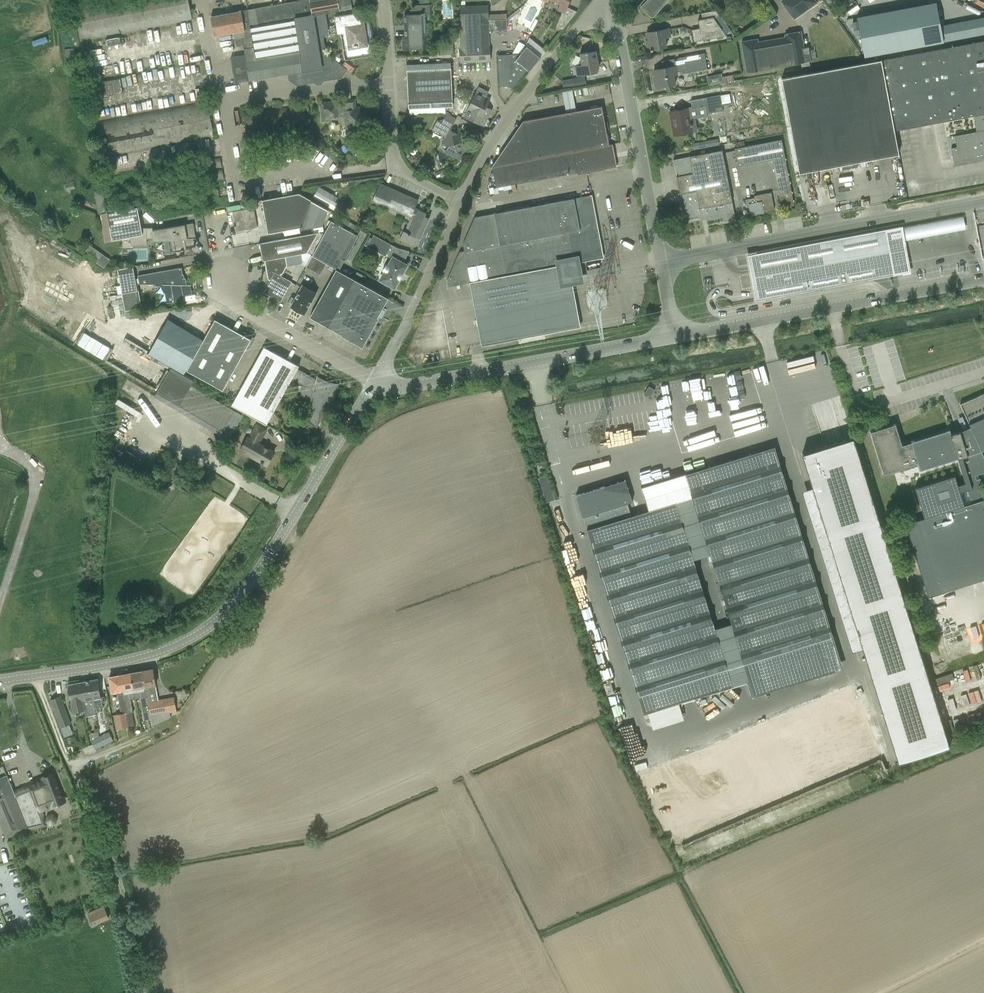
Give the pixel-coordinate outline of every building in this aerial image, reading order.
[(193,21),(189,0),(98,0),(74,5),(81,41),(193,21)] [(292,1),(295,17),(324,12),(325,12),(352,7),(351,3),(351,0),(298,0),(292,1)] [(560,3),(557,10),(562,12),(565,13),(567,7),(570,0),(551,0),(560,3)] [(640,7),(650,17),(651,17),(652,17),(653,17),(654,17),(660,10),(669,0),(647,0),(640,7)] [(817,3),(815,0),(782,0),(781,1),(794,19),(817,3)] [(263,6),(247,9),(256,58),(301,51),(295,17),(292,1),(272,5),(263,6)] [(857,17),(864,57),(874,55),(943,42),(936,2),(857,17)] [(983,16),(983,12),(967,2),(960,14),(979,25),(983,16)] [(405,30),(422,29),(422,23),(425,23),(425,14),(434,14),(433,4),(415,5),(415,9),(410,9),(410,14),(404,14),(405,30)] [(488,6),(457,7),(458,23),(473,22),(487,22),(487,20),(488,20),(488,6)] [(247,9),(211,16),(214,36),(234,32),(236,46),(243,45),(245,54),(231,57),(235,82),(260,78),(256,58),(247,9)] [(301,51),(256,58),(260,78),(287,74),(312,70),(314,81),(324,79),(340,77),(345,70),(346,70),(325,55),(322,37),(327,30),(324,12),(295,17),(301,51)] [(357,23),(356,15),(336,18),(339,32),(342,32),(346,57),(372,53),(367,21),(357,23)] [(560,15),(555,27),(562,30),(570,20),(560,15)] [(699,28),(691,30),(694,42),(727,36),(713,17),(702,19),(698,20),(699,28)] [(494,20),(495,30),(507,30),(506,20),(494,20)] [(473,22),(458,23),(459,46),(460,46),(460,48),(474,47),(473,22)] [(487,22),(473,22),(474,47),(489,47),(487,22)] [(648,50),(650,50),(666,47),(664,38),(670,37),(669,28),(647,32),(648,40),(646,41),(648,50)] [(423,35),(422,29),(405,30),(405,36),(401,36),(402,49),(430,48),(429,35),(423,35)] [(803,48),(801,32),(785,34),(785,37),(758,42),(757,39),(741,42),(747,73),(811,61),(808,47),(803,48)] [(107,46),(121,42),(119,36),(106,39),(107,46)] [(440,55),(453,54),(453,41),(453,40),(448,40),(448,45),(440,46),(440,55)] [(782,79),(797,163),(799,173),(841,165),(842,170),(857,167),(856,162),(899,154),(894,131),(968,118),(973,117),(976,132),(971,133),(954,136),(956,147),(951,148),(954,166),(978,161),(977,161),(983,159),(983,40),(882,60),(782,79)] [(516,54),(498,55),(499,86),(506,86),(512,88),(527,69),(529,71),(541,57),(526,46),(518,56),(516,54)] [(599,68),(598,62),(595,46),(586,48),(587,52),(580,54),(581,58),(578,66),(575,66),(577,76),(597,72),(597,69),(599,68)] [(460,62),(490,61),(490,47),(460,48),(460,62)] [(655,78),(653,78),(655,88),(665,86),(666,86),(669,85),(675,84),(674,75),(677,75),(677,72),(680,71),(680,74),(707,69),(704,53),(677,58),(678,60),(675,60),(674,59),(671,59),(662,61),(662,65),(664,65),(665,68),(663,68),(654,70),(655,78)] [(408,108),(453,107),(451,62),(407,64),(408,108)] [(723,72),(707,76),(709,85),(725,81),(723,72)] [(122,91),(119,77),(99,81),(102,95),(122,91)] [(586,85),(584,77),(573,79),(575,87),(586,85)] [(471,104),(465,115),(469,118),(483,125),(485,120),(491,109),(486,107),(490,100),(485,97),(488,92),(479,87),(476,93),(471,104)] [(729,94),(720,95),(722,106),(731,104),(729,94)] [(704,98),(691,100),(692,107),(692,108),(705,106),(707,113),(723,110),(722,106),(720,95),(704,98)] [(102,158),(214,137),(207,100),(96,121),(102,158)] [(352,109),(351,101),(323,104),(324,119),(339,117),(339,114),(345,113),(347,132),(370,130),(368,107),(352,109)] [(247,148),(308,141),(304,104),(243,111),(247,148)] [(609,145),(602,106),(523,121),(491,168),(492,167),(496,187),(577,172),(577,174),(617,167),(612,144),(609,145)] [(687,108),(670,112),(674,135),(692,132),(687,108)] [(446,113),(444,118),(445,118),(454,123),(456,118),(446,113)] [(401,120),(401,132),(409,132),(409,123),(415,123),(415,116),(401,116),(401,120)] [(454,123),(445,118),(444,118),(442,122),(437,120),(432,130),(445,137),(443,142),(448,145),(445,151),(459,158),(466,145),(460,142),(464,136),(450,129),(454,123)] [(794,205),(782,140),(734,149),(738,167),(772,160),(781,208),(794,205)] [(673,160),(675,172),(678,171),(678,176),(676,177),(680,195),(682,194),(687,217),(697,215),(698,218),(706,216),(707,221),(723,217),(724,221),(735,219),(733,209),(721,150),(673,160)] [(376,192),(372,201),(388,208),(389,205),(411,214),(411,215),(415,208),(418,200),(380,183),(376,192)] [(104,197),(94,191),(98,214),(106,213),(104,197)] [(316,191),(313,198),(333,210),(337,203),(316,191)] [(774,209),(771,192),(754,195),(754,198),(745,199),(746,208),(749,207),(751,216),(764,214),(763,211),(774,209)] [(299,193),(262,200),(268,233),(302,227),(302,229),(322,225),(328,210),(311,200),(299,193)] [(603,257),(592,195),(475,217),(463,244),(464,251),(459,252),(447,280),(448,287),(470,283),(577,262),(603,257)] [(109,212),(107,213),(109,223),(112,240),(130,236),(129,230),(141,228),(137,207),(134,208),(109,212)] [(257,227),(253,207),(232,211),(235,224),(234,224),(234,227),(235,227),(236,231),(237,231),(238,232),(244,231),(243,230),(257,227)] [(403,231),(399,239),(406,242),(415,246),(418,238),(420,239),(429,218),(425,216),(426,213),(418,209),(411,225),(408,232),(408,233),(403,231)] [(312,255),(312,256),(336,269),(339,270),(344,260),(345,260),(355,241),(359,235),(355,233),(354,233),(331,221),(323,235),(312,255)] [(183,225),(153,230),(154,239),(163,239),(174,239),(177,251),(176,251),(177,252),(181,251),(181,252),(184,251),(183,250),(186,250),(185,245),(193,244),(192,239),(193,239),(193,238),(192,236),(192,233),(195,232),(193,223),(183,225)] [(752,254),(747,255),(748,257),(756,301),(893,275),(894,275),(909,272),(904,244),(906,244),(905,243),(902,226),(752,254)] [(141,228),(129,230),(130,236),(132,245),(147,245),(147,239),(147,227),(141,228)] [(318,232),(258,243),(258,244),(260,244),(263,261),(264,260),(285,257),(302,253),(298,261),(306,266),(312,256),(312,255),(323,235),(318,233),(318,232)] [(370,234),(364,245),(385,256),(388,252),(390,253),(388,255),(392,257),(392,258),(388,265),(386,264),(382,270),(384,272),(380,280),(383,282),(385,283),(384,284),(389,286),(389,285),(394,288),(398,280),(399,280),(403,273),(402,273),(407,265),(402,262),(408,252),(409,252),(409,251),(403,250),(397,248),(370,233),(370,234)] [(102,254),(98,260),(106,265),(109,259),(102,254)] [(271,281),(264,292),(280,301),(290,282),(280,276),(281,274),(282,275),(287,265),(285,257),(264,260),(268,279),(271,281)] [(572,283),(581,281),(577,262),(470,283),(478,327),(479,327),(482,345),(580,327),(571,282),(572,282),(572,283)] [(138,291),(133,266),(117,269),(125,311),(141,308),(138,291)] [(182,279),(181,275),(183,275),(181,267),(138,275),(139,284),(155,284),(155,286),(161,286),(161,288),(163,291),(164,293),(166,303),(174,302),(184,300),(183,294),(190,293),(189,285),(191,285),(186,285),(185,278),(182,279)] [(354,279),(339,270),(336,269),(311,315),(310,317),(317,321),(327,327),(354,279)] [(354,279),(327,327),(341,335),(342,333),(345,335),(345,337),(357,343),(357,342),(358,340),(362,339),(364,340),(365,341),(388,298),(371,289),(354,279)] [(302,285),(291,306),(294,308),(293,310),(300,313),(301,312),(304,314),(316,293),(302,285)] [(172,316),(152,351),(187,370),(206,335),(172,316)] [(205,380),(233,329),(215,319),(206,335),(187,370),(205,380)] [(109,360),(122,331),(106,324),(101,335),(105,336),(97,355),(109,360)] [(242,334),(233,329),(205,380),(223,390),(246,348),(248,349),(248,350),(253,341),(251,339),(252,337),(243,332),(243,333),(242,334)] [(231,405),(266,424),(289,383),(296,370),(299,366),(264,347),(239,391),(231,405)] [(809,354),(785,361),(789,374),(813,366),(809,354)] [(816,364),(830,360),(829,355),(815,359),(816,364)] [(222,430),(234,410),(190,384),(192,381),(169,368),(155,391),(222,430)] [(299,372),(296,370),(289,383),(306,387),(306,388),(306,389),(306,390),(306,391),(307,392),(307,393),(308,394),(309,395),(310,396),(311,396),(312,396),(305,421),(317,427),(332,401),(333,401),(337,385),(330,383),(322,379),(320,382),(316,380),(316,379),(300,370),(299,372)] [(759,370),(746,374),(752,391),(765,387),(759,370)] [(650,397),(655,390),(649,386),(644,393),(650,397)] [(870,433),(883,475),(918,464),(920,470),(957,459),(971,503),(964,506),(955,476),(915,488),(924,518),(917,520),(939,593),(983,580),(983,491),(980,478),(977,479),(975,475),(982,473),(983,473),(983,472),(983,457),(981,451),(983,450),(983,393),(960,404),(970,427),(967,428),(962,430),(959,431),(951,434),(950,429),(911,441),(901,444),(895,425),(870,433)] [(656,438),(655,434),(663,433),(661,425),(609,434),(611,446),(656,438)] [(249,439),(247,438),(241,450),(261,461),(261,462),(263,463),(263,462),(267,464),(274,452),(258,443),(265,430),(257,426),(249,439)] [(853,437),(802,454),(898,763),(950,747),(853,437)] [(606,488),(605,488),(604,487),(605,487),(604,486),(576,495),(583,517),(595,513),(596,517),(599,526),(598,526),(655,710),(679,703),(747,682),(761,678),(827,657),(763,450),(686,473),(641,487),(648,510),(631,516),(627,503),(632,502),(630,494),(629,494),(627,488),(628,488),(627,487),(625,481),(626,481),(625,480),(624,480),(624,481),(618,483),(618,482),(617,482),(617,483),(611,485),(611,484),(610,484),(610,485),(611,485),(610,488),(606,488)] [(167,457),(162,466),(182,477),(187,469),(167,457)] [(156,463),(150,473),(154,475),(160,466),(156,463)] [(152,669),(141,671),(149,711),(151,719),(152,726),(170,717),(170,713),(167,699),(158,701),(158,698),(154,679),(152,669)] [(139,671),(131,673),(134,689),(135,696),(140,695),(142,705),(143,712),(149,711),(141,671),(139,671)] [(131,673),(120,675),(126,708),(127,713),(133,712),(130,697),(135,696),(134,689),(131,673)] [(126,708),(120,675),(109,677),(111,687),(112,693),(117,692),(121,713),(115,714),(117,729),(128,727),(128,726),(129,726),(127,713),(126,708)] [(93,698),(96,712),(101,711),(100,707),(103,706),(102,702),(105,701),(104,696),(101,697),(99,689),(98,679),(89,681),(92,699),(93,698)] [(92,699),(89,681),(80,682),(84,700),(84,707),(85,710),(86,717),(96,715),(96,712),(93,698),(92,699)] [(73,712),(81,711),(85,710),(84,707),(84,700),(80,682),(68,684),(70,694),(73,712)] [(848,686),(650,772),(682,846),(880,761),(848,686)] [(70,724),(60,696),(50,700),(61,728),(69,725),(70,724)] [(778,715),(806,703),(803,697),(775,709),(778,715)] [(91,740),(99,737),(98,732),(90,734),(91,740)] [(99,737),(91,740),(95,749),(113,741),(109,732),(106,733),(103,735),(102,735),(99,737)] [(6,837),(27,830),(28,830),(12,791),(7,775),(0,778),(0,824),(6,837)] [(62,800),(60,792),(56,784),(53,775),(30,784),(12,791),(28,830),(47,826),(44,817),(45,816),(43,809),(62,800)] [(47,816),(46,822),(51,825),(56,823),(56,817),(52,814),(47,816)] [(109,919),(104,908),(90,914),(95,925),(109,919)]
